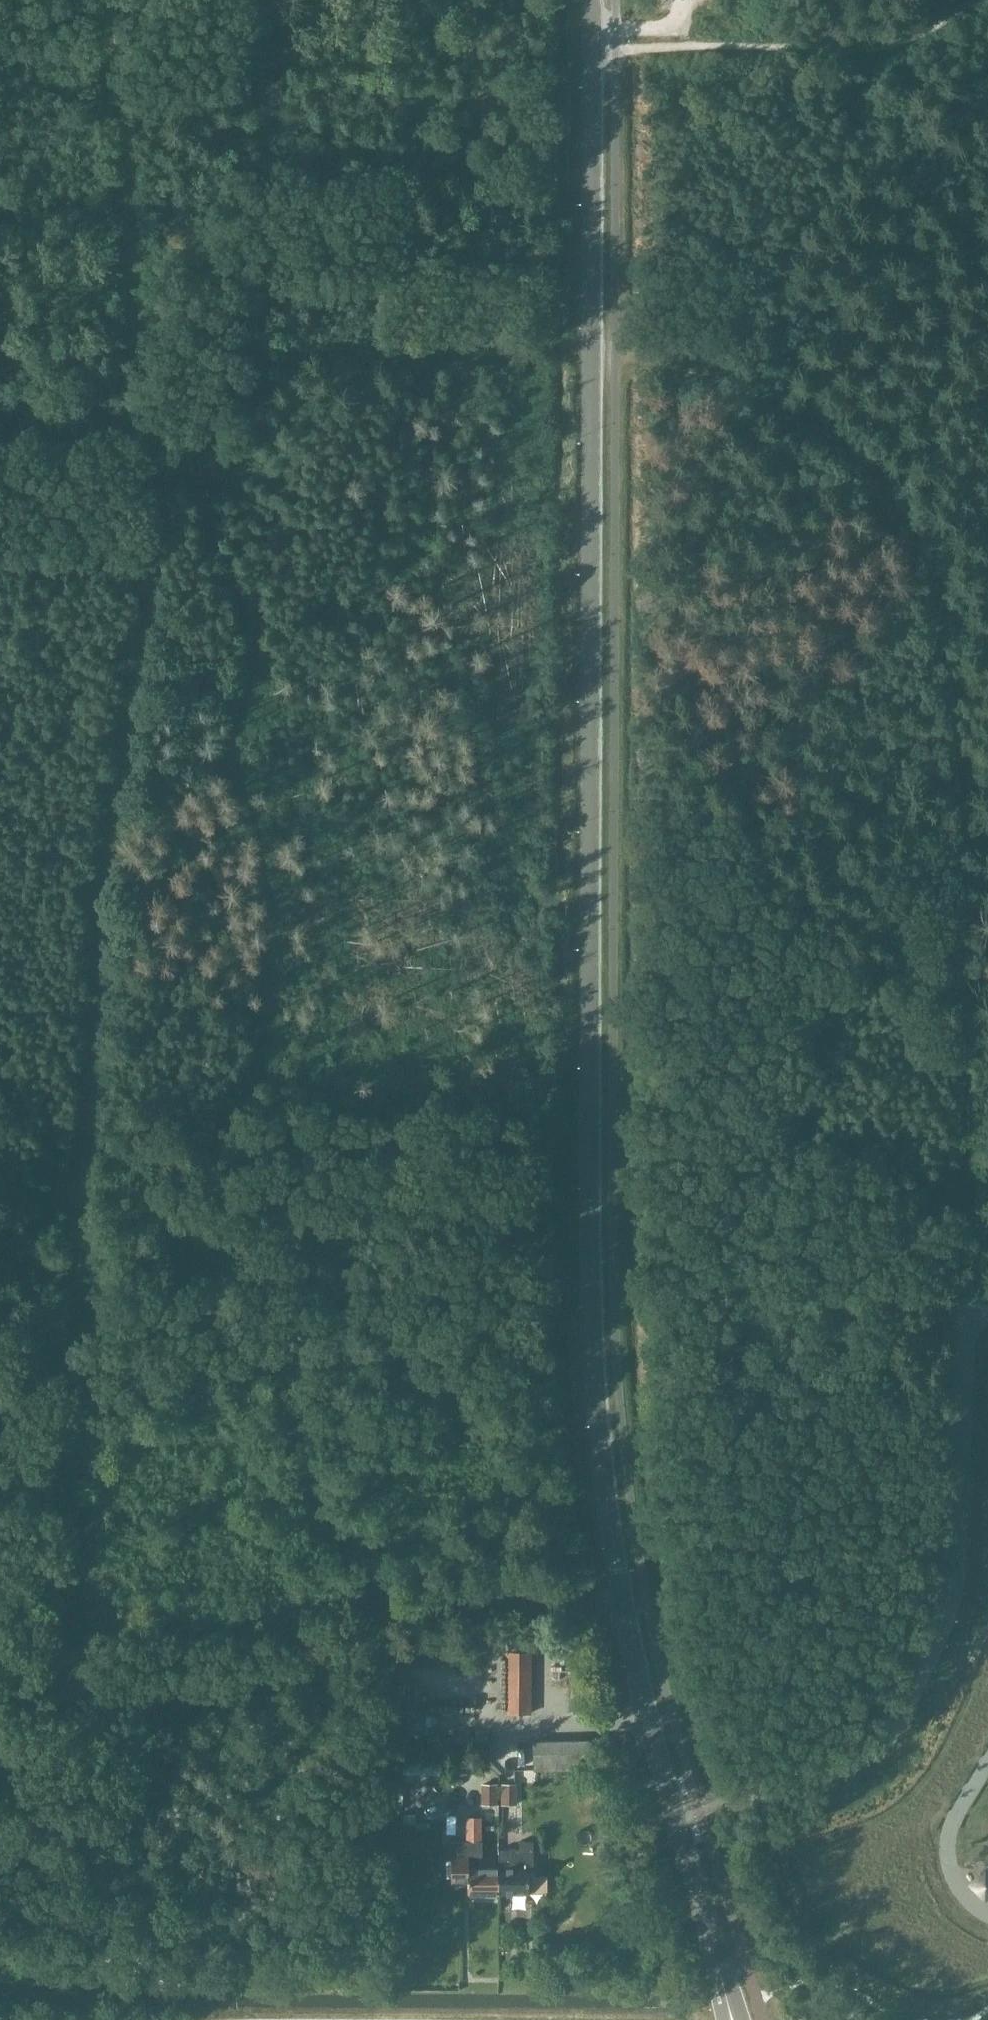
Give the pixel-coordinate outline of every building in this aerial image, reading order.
[(508,1651),(508,1666),(508,1712),(530,1712),(531,1651),(508,1651)] [(533,1741),(533,1769),(590,1768),(589,1740),(533,1741)] [(442,1755),(404,1756),(404,1770),(442,1770),(442,1755)] [(431,1781),(416,1796),(425,1805),(440,1790),(431,1781)] [(498,1783),(481,1783),(481,1804),(498,1804),(498,1783)] [(501,1804),(517,1804),(517,1783),(501,1783),(501,1804)] [(466,1816),(466,1840),(482,1840),(482,1816),(466,1816)] [(449,1840),(449,1855),(452,1855),(452,1882),(468,1882),(468,1892),(499,1892),(499,1867),(480,1867),(480,1855),(482,1855),(482,1840),(466,1840),(449,1840)] [(499,1867),(499,1892),(529,1892),(529,1868),(533,1868),(533,1840),(519,1840),(519,1848),(499,1848),(499,1867)] [(967,1883),(984,1901),(987,1897),(987,1870),(984,1867),(967,1883)] [(548,1868),(533,1868),(529,1868),(529,1892),(548,1892),(548,1868)]
